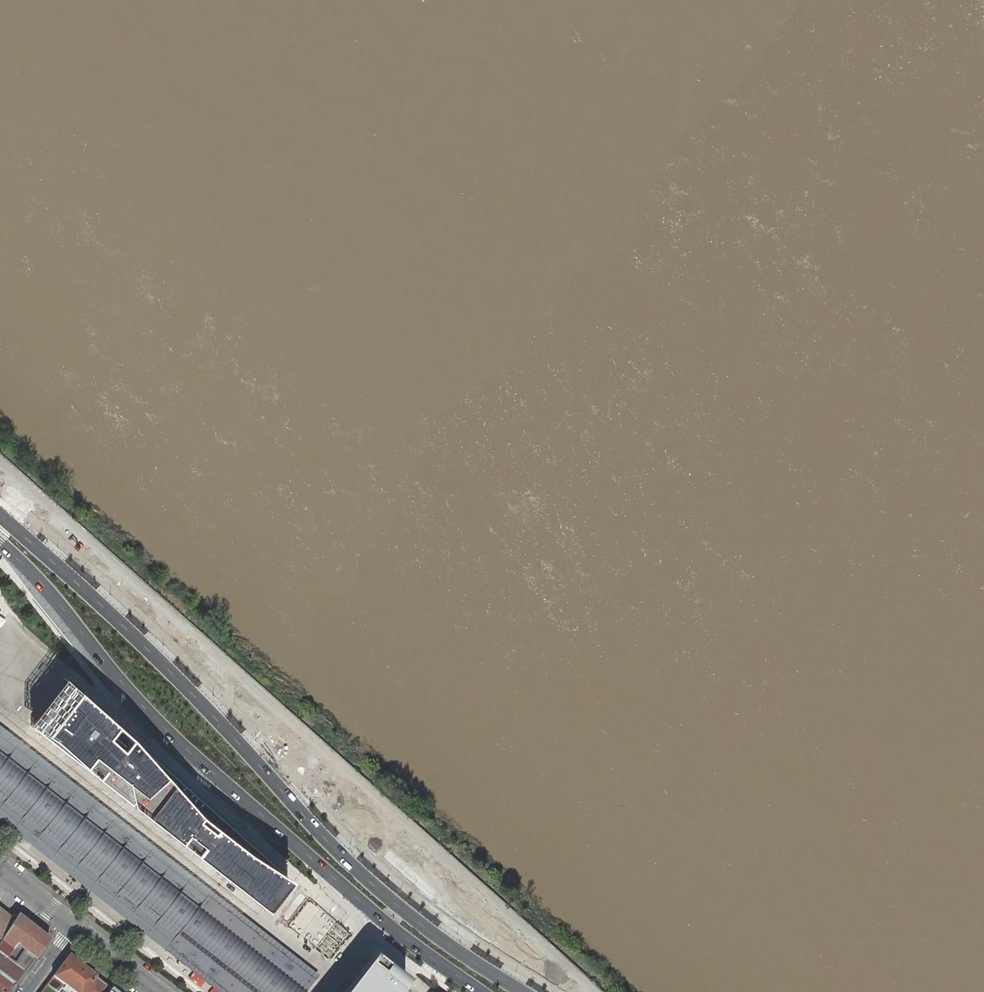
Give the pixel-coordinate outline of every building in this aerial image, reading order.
[(126,729),(66,680),(31,724),(89,769),(126,797),(265,905),(288,874),(126,729)] [(218,991),(305,991),(318,975),(251,923),(12,736),(0,727),(0,822),(218,991)] [(372,879),(383,888),(393,877),(383,867),(372,879)] [(13,921),(0,910),(0,943),(13,921)] [(23,920),(17,915),(13,921),(0,943),(0,956),(6,960),(15,947),(22,952),(33,960),(35,961),(50,941),(23,920)] [(33,960),(22,952),(14,966),(23,973),(33,960)] [(107,985),(95,976),(68,955),(53,976),(70,989),(72,990),(74,991),(102,991),(107,985)] [(0,956),(0,974),(15,985),(23,973),(14,966),(6,960),(0,956)] [(343,991),(397,991),(404,984),(370,958),(343,991)] [(15,985),(0,974),(0,991),(10,991),(15,985)]
